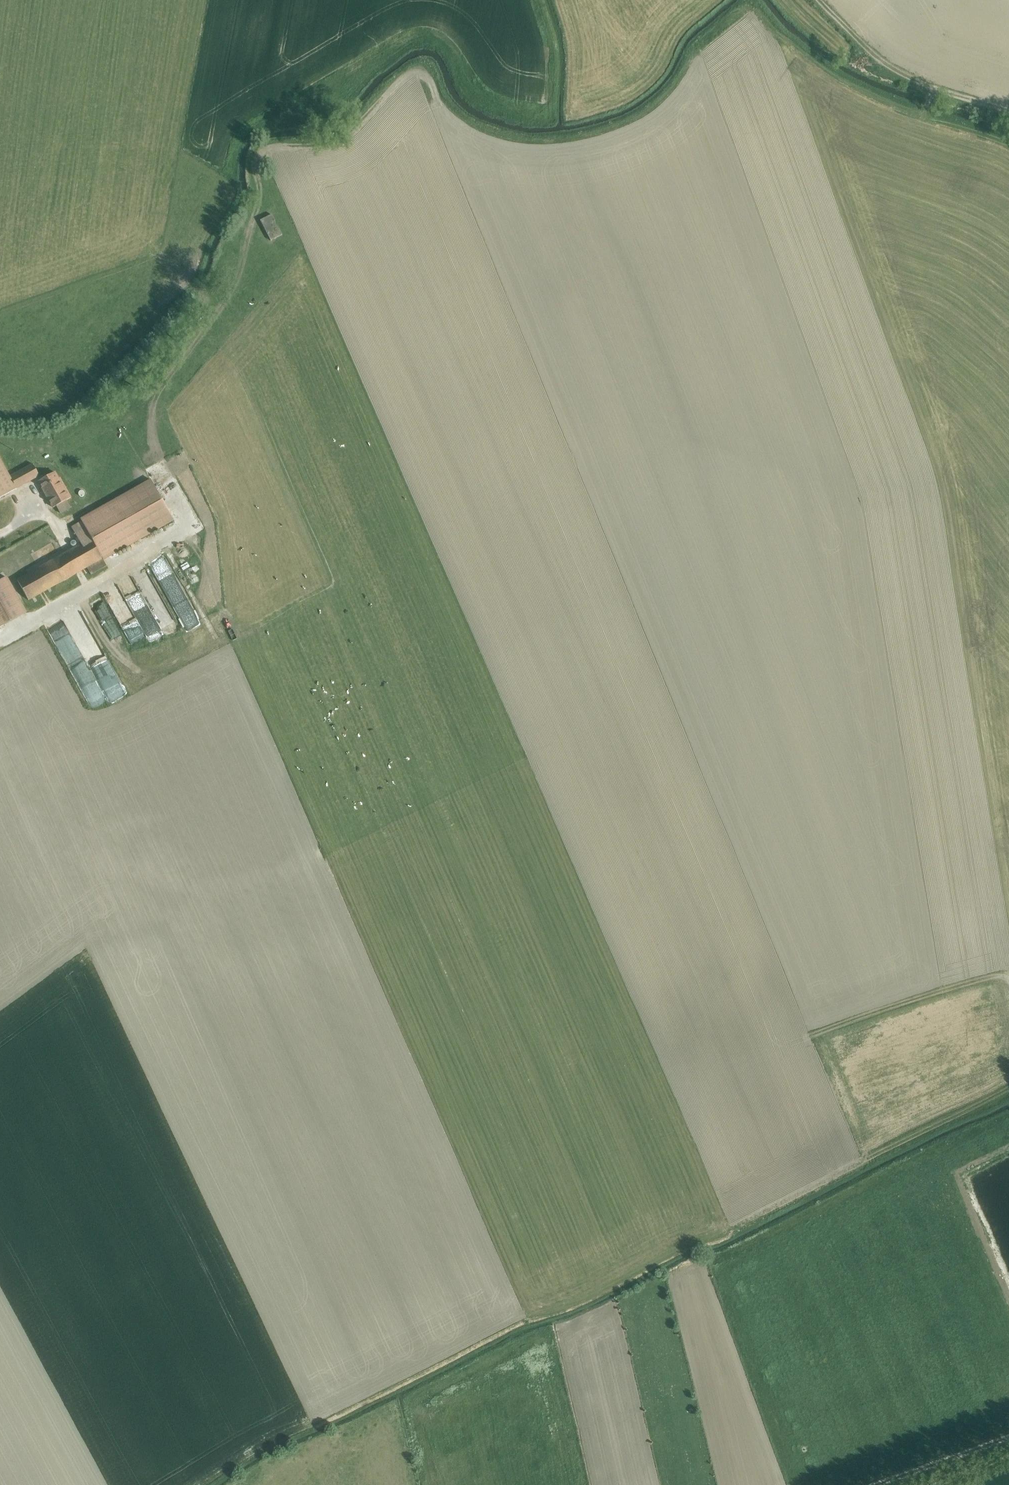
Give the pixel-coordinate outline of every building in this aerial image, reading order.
[(284,236),(272,210),(257,217),(270,243),(284,236)] [(17,488),(10,476),(0,457),(0,498),(17,488)] [(33,463),(10,476),(17,488),(17,489),(40,476),(33,463)] [(39,482),(54,507),(56,506),(61,514),(72,508),(67,499),(69,498),(55,473),(39,482)] [(72,527),(81,543),(18,579),(29,600),(87,568),(92,575),(107,566),(104,560),(174,521),(151,479),(80,518),(82,521),(72,527)] [(0,579),(0,627),(27,611),(7,576),(0,579)] [(181,600),(165,609),(171,621),(188,612),(181,600)] [(118,643),(95,602),(85,607),(108,648),(118,643)] [(82,704),(116,685),(72,609),(54,619),(80,665),(65,674),(82,704)] [(118,632),(122,645),(139,639),(135,627),(118,632)]
